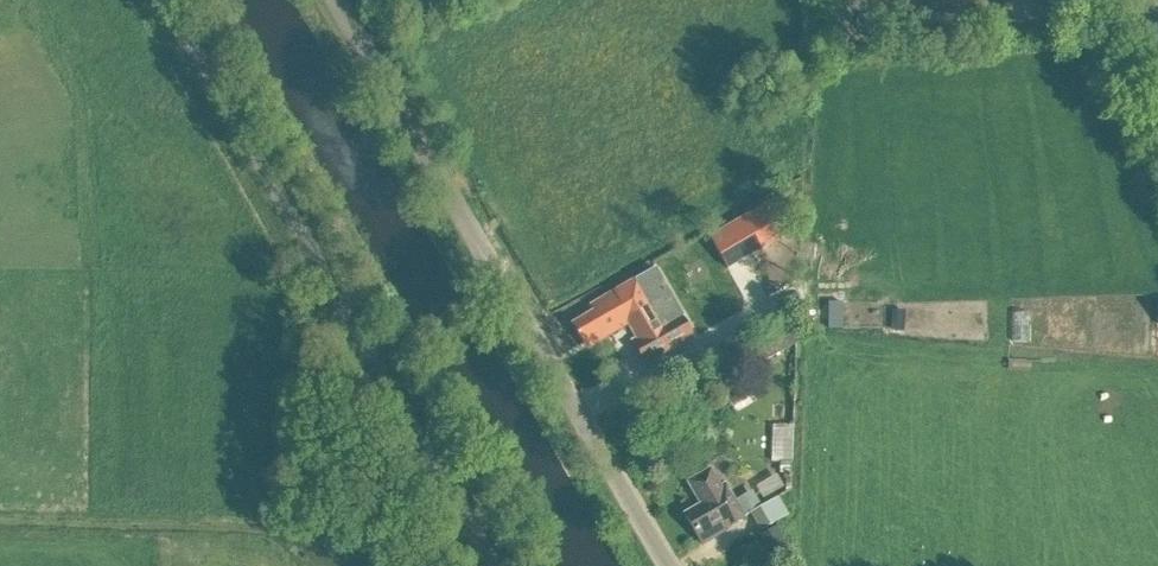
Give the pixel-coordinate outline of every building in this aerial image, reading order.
[(784,238),(766,206),(734,224),(751,256),(784,238)] [(663,327),(635,280),(591,306),(595,312),(573,326),(583,343),(588,340),(592,347),(628,325),(649,363),(693,337),(681,316),(663,327)] [(729,358),(732,365),(747,358),(753,370),(796,347),(797,333),(792,324),(729,358)] [(775,422),(774,460),(796,460),(796,423),(775,422)] [(687,485),(699,506),(684,515),(702,546),(719,536),(718,533),(751,514),(761,531),(787,517),(777,499),(759,510),(750,494),(736,503),(725,485),(721,488),(711,471),(687,485)] [(775,530),(760,538),(771,558),(786,550),(775,530)]
